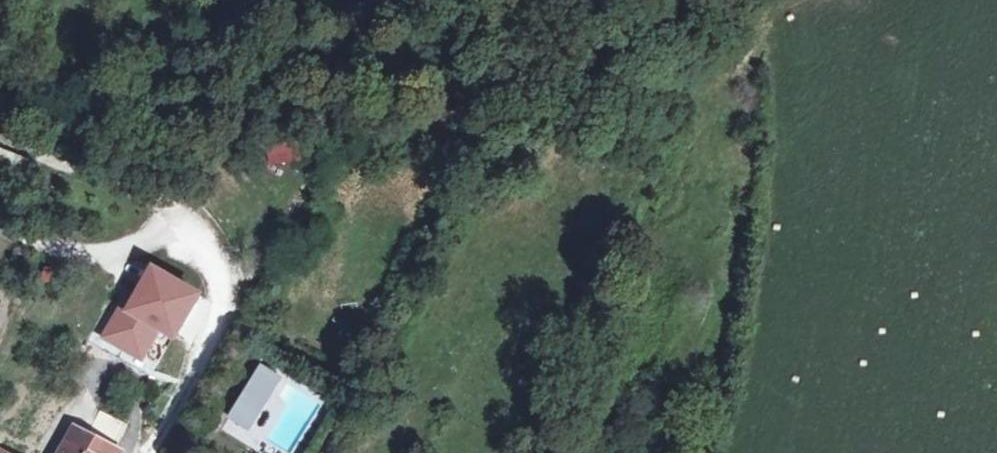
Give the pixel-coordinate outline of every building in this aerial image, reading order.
[(289,172),(298,152),(274,140),(264,160),(289,172)] [(132,299),(109,338),(144,359),(162,329),(177,338),(201,296),(156,270),(138,302),(132,299)] [(281,381),(262,369),(232,418),(252,429),(281,381)] [(64,452),(117,452),(118,451),(130,425),(102,412),(90,436),(77,429),(64,452)]
